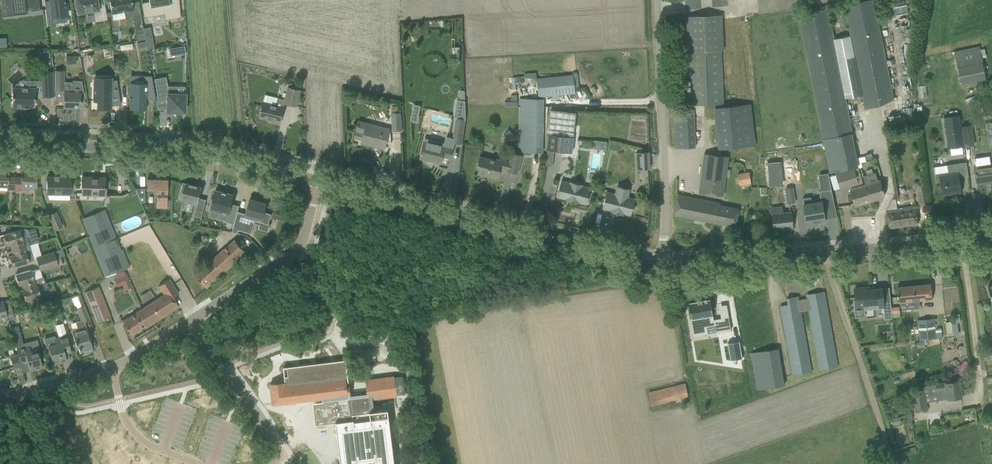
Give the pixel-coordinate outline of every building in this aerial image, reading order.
[(2,8),(12,7),(13,14),(26,13),(26,8),(30,7),(31,11),(40,10),(39,0),(1,0),(2,8)] [(64,0),(49,0),(49,1),(44,1),(47,24),(55,24),(54,17),(66,15),(66,10),(68,10),(67,1),(65,1),(64,0)] [(78,14),(94,11),(95,22),(107,20),(104,3),(97,4),(97,0),(75,0),(78,14)] [(111,13),(133,10),(131,0),(109,0),(111,13)] [(141,3),(144,18),(163,14),(164,20),(180,18),(179,0),(149,0),(149,2),(141,3)] [(852,131),(857,130),(855,121),(850,122),(846,98),(863,95),(866,108),(878,106),(894,99),(875,0),(865,0),(846,4),(852,35),(834,39),(828,7),(799,13),(830,172),(858,167),(851,133),(852,133),(852,131)] [(144,33),(140,13),(132,15),(135,35),(144,33)] [(692,105),(702,104),(724,104),(721,51),(724,51),(722,14),(686,16),(687,51),(690,51),(692,105)] [(129,58),(131,65),(140,63),(136,44),(120,47),(122,59),(129,58)] [(184,46),(169,49),(170,56),(185,54),(184,46)] [(88,59),(89,65),(113,60),(111,47),(82,53),(84,60),(88,59)] [(961,85),(986,79),(979,47),(954,52),(961,85)] [(49,51),(38,51),(38,61),(49,60),(49,51)] [(55,71),(55,90),(55,92),(55,102),(56,102),(56,100),(64,100),(63,107),(80,107),(80,95),(84,95),(82,81),(80,81),(73,81),(73,82),(64,82),(64,71),(55,71)] [(54,97),(52,72),(41,72),(42,81),(42,93),(42,97),(54,97)] [(537,79),(539,96),(575,92),(573,75),(537,79)] [(130,80),(128,109),(131,109),(144,109),(144,99),(155,100),(151,76),(146,76),(145,84),(130,83),(130,80)] [(166,77),(154,79),(158,101),(164,100),(166,100),(166,110),(166,112),(168,112),(168,113),(169,113),(169,112),(172,112),(172,113),(172,112),(185,112),(185,94),(176,94),(176,90),(168,90),(167,86),(166,77)] [(94,86),(94,101),(97,101),(97,108),(110,108),(110,106),(110,95),(119,94),(117,80),(111,81),(111,80),(102,80),(102,86),(94,86)] [(12,87),(11,107),(21,107),(21,108),(29,108),(29,107),(34,107),(35,88),(20,87),(16,84),(13,87),(12,87)] [(299,96),(300,91),(288,88),(285,100),(278,98),(276,105),(264,102),(262,108),(260,118),(260,117),(271,120),(280,123),(285,103),(297,106),(299,96)] [(965,100),(970,111),(984,105),(979,94),(965,100)] [(543,100),(519,100),(519,152),(542,153),(543,100)] [(719,149),(756,145),(751,104),(714,109),(719,149)] [(415,105),(412,114),(418,116),(421,106),(415,105)] [(402,131),(401,113),(400,113),(400,106),(392,106),(392,113),(393,132),(402,131)] [(548,134),(546,150),(572,153),(573,137),(576,114),(551,111),(548,134)] [(676,148),(686,148),(695,147),(694,111),(675,112),(676,148)] [(963,146),(959,115),(944,117),(948,149),(963,146)] [(462,143),(465,120),(456,118),(453,139),(453,142),(454,142),(462,143)] [(384,149),(389,130),(377,127),(376,131),(366,129),(367,124),(358,122),(355,137),(356,135),(363,137),(362,143),(384,149)] [(971,125),(962,126),(965,146),(974,145),(971,125)] [(508,141),(514,134),(508,129),(503,137),(508,141)] [(423,148),(420,158),(427,159),(427,160),(433,161),(440,163),(442,155),(450,157),(452,148),(453,146),(454,142),(453,142),(453,139),(448,138),(446,143),(426,138),(424,142),(423,148)] [(608,150),(608,141),(596,140),(595,148),(608,150)] [(611,143),(610,149),(619,151),(620,144),(611,143)] [(649,151),(637,152),(638,169),(650,169),(649,151)] [(480,156),(480,157),(477,167),(479,169),(477,174),(485,176),(487,175),(498,178),(501,167),(508,168),(507,171),(518,174),(522,155),(512,153),(509,162),(497,159),(496,160),(480,156)] [(698,194),(723,197),(729,157),(704,153),(698,194)] [(779,161),(767,162),(769,184),(781,183),(779,161)] [(975,165),(977,184),(991,181),(991,162),(975,165)] [(940,183),(941,195),(961,192),(959,179),(960,179),(958,163),(933,167),(936,183),(940,183)] [(858,168),(854,169),(837,174),(841,186),(862,180),(858,168)] [(867,175),(863,176),(865,185),(866,185),(870,201),(884,197),(879,181),(878,181),(876,172),(873,173),(872,169),(866,171),(867,175)] [(15,177),(6,177),(6,172),(0,171),(0,186),(7,187),(7,190),(14,190),(15,177)] [(24,177),(15,177),(14,190),(21,190),(21,187),(36,188),(37,173),(24,172),(24,177)] [(749,172),(738,174),(740,186),(752,184),(749,172)] [(47,187),(47,193),(70,194),(70,187),(70,177),(58,177),(58,176),(54,176),(54,177),(47,177),(47,187)] [(82,177),(82,187),(81,194),(104,195),(105,178),(82,177)] [(147,179),(147,189),(155,189),(156,189),(156,207),(167,207),(167,199),(167,179),(147,179)] [(570,200),(570,201),(578,203),(578,202),(587,204),(589,194),(591,188),(582,186),(583,184),(570,181),(570,183),(561,180),(557,197),(570,200)] [(862,180),(849,184),(851,189),(855,205),(870,201),(866,185),(865,185),(863,185),(862,180)] [(915,192),(918,192),(920,207),(928,205),(926,191),(924,181),(913,183),(915,192)] [(185,183),(183,183),(181,191),(181,192),(183,192),(181,199),(186,201),(185,202),(195,205),(197,205),(198,204),(202,187),(185,183)] [(602,208),(611,210),(615,211),(615,213),(623,215),(623,213),(631,215),(632,209),(635,207),(634,204),(635,199),(628,197),(630,189),(617,186),(615,194),(606,192),(602,208)] [(788,203),(795,202),(793,188),(785,189),(788,203)] [(140,202),(144,202),(144,189),(135,189),(140,202)] [(810,197),(802,198),(803,204),(806,221),(808,220),(809,224),(825,221),(823,206),(826,206),(827,210),(835,208),(831,189),(819,191),(820,199),(811,200),(810,197)] [(211,199),(208,209),(210,210),(227,214),(225,222),(234,224),(238,212),(239,206),(231,204),(233,195),(215,190),(213,200),(211,199)] [(678,196),(674,215),(735,227),(739,208),(720,205),(721,203),(678,195),(678,196)] [(234,224),(232,232),(237,233),(239,227),(244,228),(243,231),(251,234),(255,220),(268,224),(271,214),(264,212),(267,204),(250,199),(245,214),(238,212),(234,224)] [(915,205),(887,209),(890,228),(918,224),(917,214),(915,205)] [(781,207),(772,208),(774,230),(792,228),(790,212),(782,213),(781,207)] [(105,277),(127,268),(130,267),(123,249),(120,250),(104,209),(82,218),(105,277)] [(196,209),(194,217),(201,218),(203,210),(202,210),(196,209)] [(54,229),(61,226),(56,212),(48,215),(54,229)] [(12,244),(13,249),(39,242),(35,228),(28,230),(25,228),(4,235),(7,245),(12,244)] [(245,251),(238,244),(234,239),(195,274),(207,288),(234,264),(232,262),(245,251)] [(15,255),(10,256),(13,267),(23,264),(29,262),(37,259),(37,257),(33,244),(30,245),(24,246),(13,249),(15,255)] [(53,252),(37,257),(37,259),(37,260),(38,264),(61,257),(65,256),(62,250),(53,252)] [(40,270),(57,265),(63,264),(61,257),(38,264),(40,270)] [(38,285),(45,283),(44,278),(41,278),(34,280),(31,272),(31,270),(24,272),(15,275),(18,285),(23,284),(24,289),(25,289),(35,286),(38,285)] [(116,280),(114,280),(117,287),(122,285),(129,282),(127,275),(126,276),(124,271),(114,275),(116,280)] [(142,309),(151,324),(178,307),(173,298),(178,294),(169,279),(158,286),(164,295),(142,309)] [(31,305),(42,302),(50,299),(45,283),(38,285),(35,286),(25,289),(24,289),(22,290),(25,300),(30,299),(31,305)] [(931,284),(897,287),(899,302),(932,299),(931,284)] [(96,322),(110,317),(98,287),(84,292),(96,322)] [(860,310),(860,309),(863,308),(883,306),(884,314),(891,314),(890,298),(883,298),(882,289),(873,290),(873,287),(871,287),(869,288),(869,287),(854,289),(856,309),(857,310),(860,310)] [(780,306),(782,315),(793,375),(812,371),(801,313),(809,311),(820,370),(838,367),(826,301),(824,291),(806,294),(807,298),(799,299),(798,296),(787,298),(788,304),(780,306)] [(697,301),(688,303),(691,320),(692,320),(693,320),(695,330),(696,330),(695,329),(707,327),(714,326),(713,320),(709,299),(701,301),(701,300),(700,300),(701,302),(698,302),(697,301)] [(9,300),(3,301),(7,316),(13,314),(12,309),(9,300)] [(7,316),(3,301),(4,305),(0,306),(0,319),(1,322),(8,320),(7,316)] [(82,323),(84,322),(90,319),(86,310),(85,307),(84,305),(82,306),(76,309),(81,321),(82,323)] [(146,327),(151,324),(142,309),(122,321),(131,334),(145,325),(146,327)] [(721,318),(713,320),(714,326),(715,333),(731,330),(729,317),(721,318)] [(934,319),(917,321),(918,341),(941,338),(940,328),(935,329),(934,319)] [(85,325),(84,322),(82,323),(81,321),(77,322),(79,327),(71,329),(73,338),(76,348),(78,347),(80,353),(92,349),(90,340),(86,325),(85,325)] [(19,331),(12,333),(16,348),(18,355),(21,366),(20,362),(27,360),(30,371),(42,368),(40,358),(37,349),(31,351),(29,345),(24,346),(23,343),(19,331)] [(54,337),(43,340),(46,348),(48,347),(50,355),(53,365),(67,361),(65,354),(71,352),(68,342),(66,335),(59,337),(54,338),(54,337)] [(739,341),(727,343),(730,360),(742,358),(739,341)] [(784,385),(778,348),(751,353),(757,390),(784,385)] [(11,357),(15,370),(18,379),(18,380),(24,378),(21,366),(18,355),(11,357)] [(270,384),(273,404),(300,401),(322,398),(322,402),(316,403),(319,419),(321,419),(322,425),(336,423),(339,451),(341,463),(395,463),(392,441),(388,410),(374,411),(372,399),(396,396),(405,394),(402,376),(394,377),(366,381),(368,394),(350,396),(350,395),(349,389),(349,385),(346,385),(344,372),(289,379),(288,376),(284,376),(285,382),(270,384)] [(18,379),(11,381),(13,387),(14,387),(19,385),(18,380),(18,379)] [(959,381),(934,384),(937,401),(951,399),(961,397),(959,381)] [(686,383),(649,392),(652,405),(675,400),(684,398),(689,396),(686,383)] [(923,389),(911,391),(913,401),(914,411),(927,409),(926,403),(924,389),(923,389)] [(925,422),(917,432),(922,435),(929,425),(925,422)] [(902,463),(908,463),(905,453),(899,455),(902,463)]
